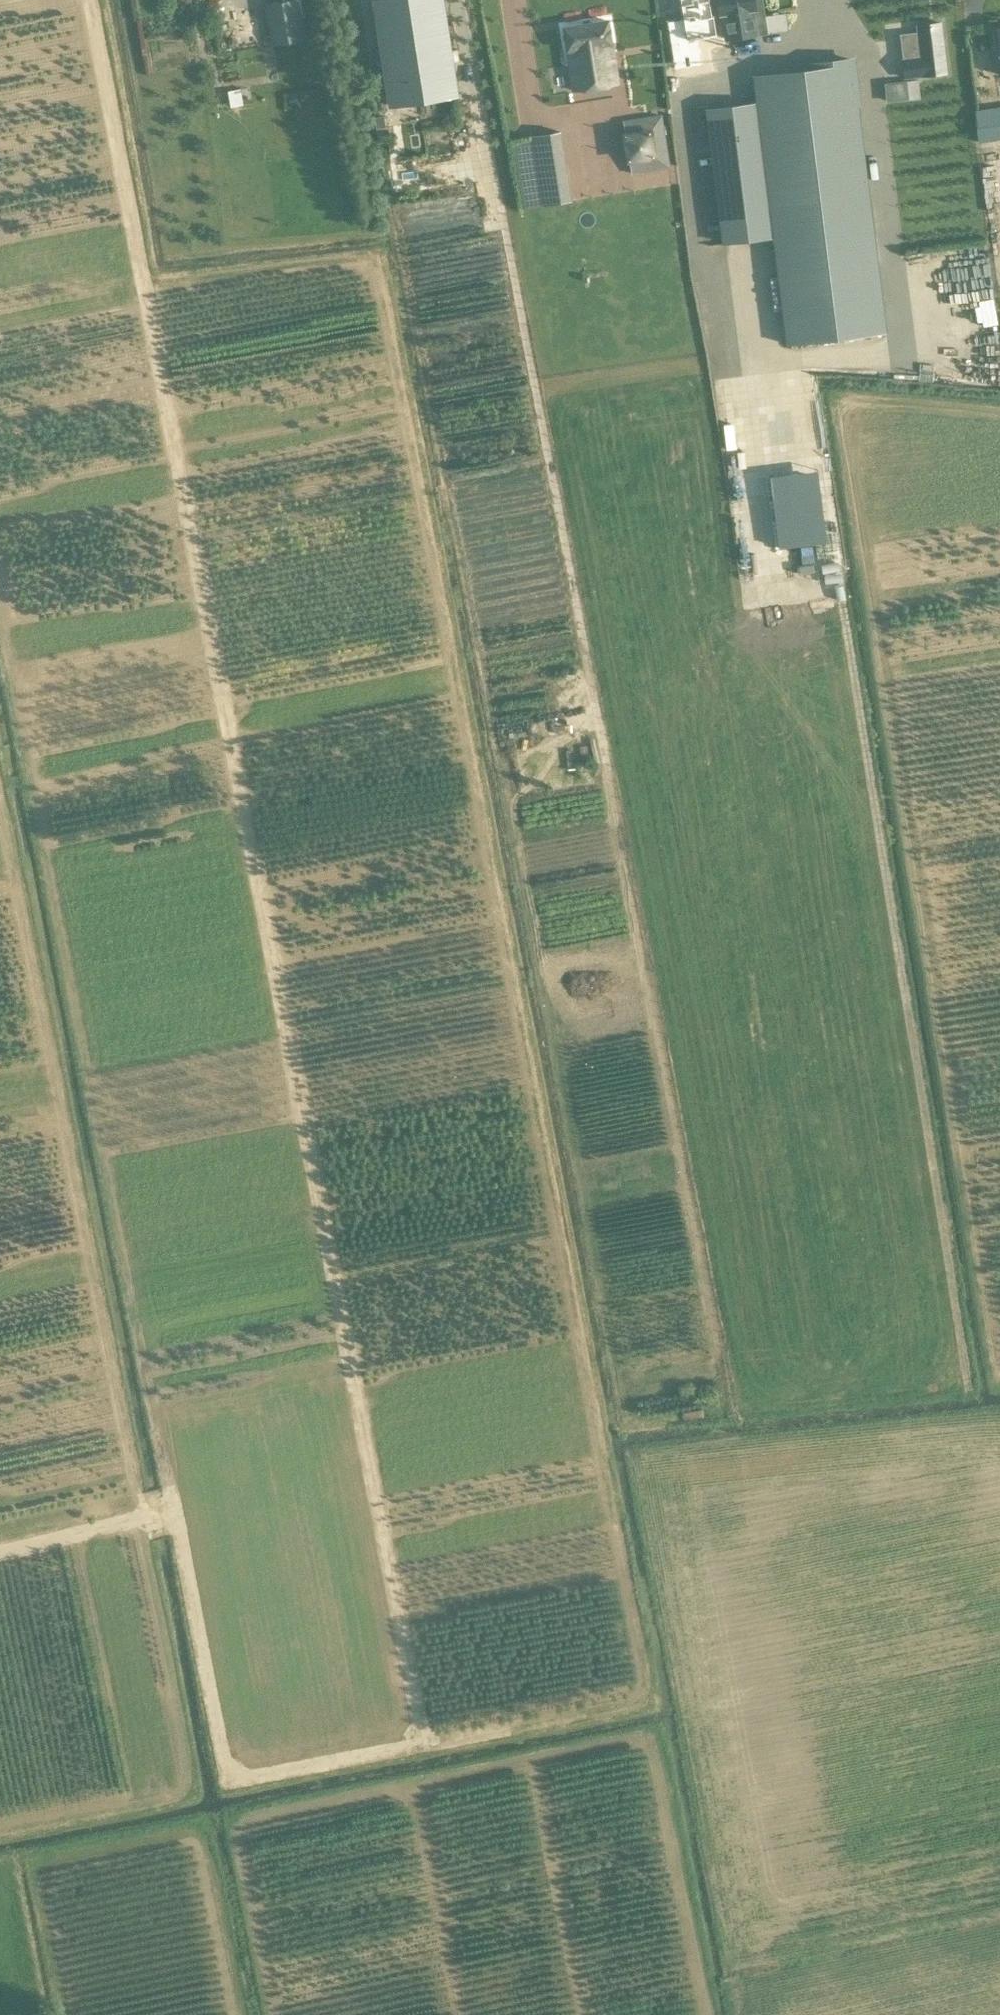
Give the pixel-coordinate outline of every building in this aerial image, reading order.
[(377,3),(392,101),(453,92),(438,0),(394,0),(377,3)] [(683,18),(672,19),(677,69),(706,65),(702,38),(719,36),(715,0),(681,0),(683,18)] [(297,5),(264,10),(271,50),(303,45),(297,5)] [(607,20),(564,27),(574,89),(617,83),(607,20)] [(941,22),(917,25),(918,31),(921,57),(903,59),(905,77),(946,72),(941,22)] [(756,100),(708,108),(725,241),(773,237),(787,343),(886,330),(852,60),(811,64),(811,70),(754,78),(756,100)] [(243,105),(240,88),(228,90),(231,107),(243,105)] [(974,110),(979,142),(999,139),(999,107),(974,110)] [(385,124),(383,113),(375,114),(376,126),(385,124)] [(661,115),(646,117),(648,132),(626,135),(631,172),(669,166),(661,115)] [(568,201),(561,131),(513,136),(520,206),(568,201)] [(431,156),(391,162),(396,196),(436,189),(431,156)] [(821,541),(813,467),(764,472),(772,546),(821,541)]
